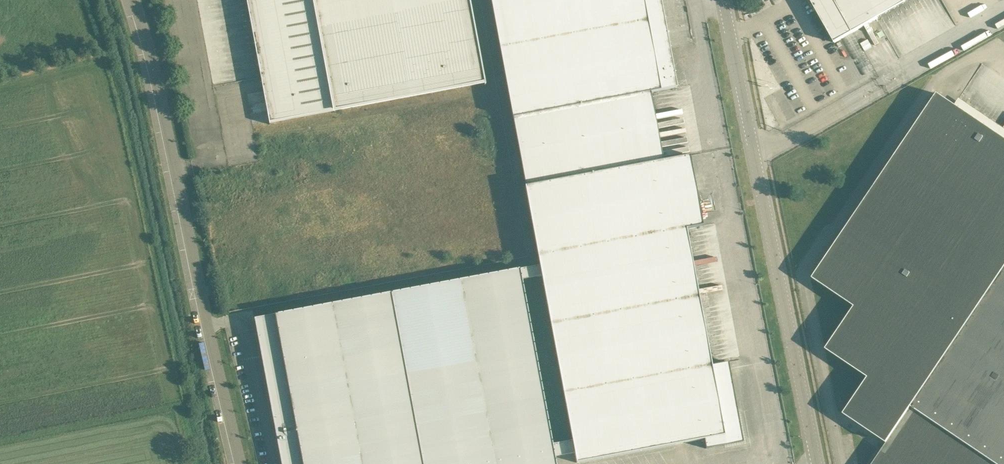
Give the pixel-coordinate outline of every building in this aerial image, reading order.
[(514,232),(469,0),(231,0),(284,277),(514,232)] [(555,456),(565,455),(575,453),(577,463),(704,439),(706,448),(743,441),(729,362),(712,365),(703,315),(699,297),(686,229),(703,225),(690,155),(663,160),(651,92),(677,87),(676,77),(661,0),(491,0),(492,8),(513,117),(526,185),(526,186),(525,186),(538,256),(540,265),(530,267),(502,272),(438,284),(347,301),(255,318),(255,319),(256,319),(283,463),(557,463),(555,456)] [(829,31),(835,42),(910,0),(812,0),(829,31)] [(1003,268),(1003,138),(938,93),(813,278),(855,306),(826,349),(868,377),(844,414),(887,443),(872,463),(997,463),(911,406),(1003,268)] [(997,463),(1003,463),(1003,268),(911,406),(997,463)]
